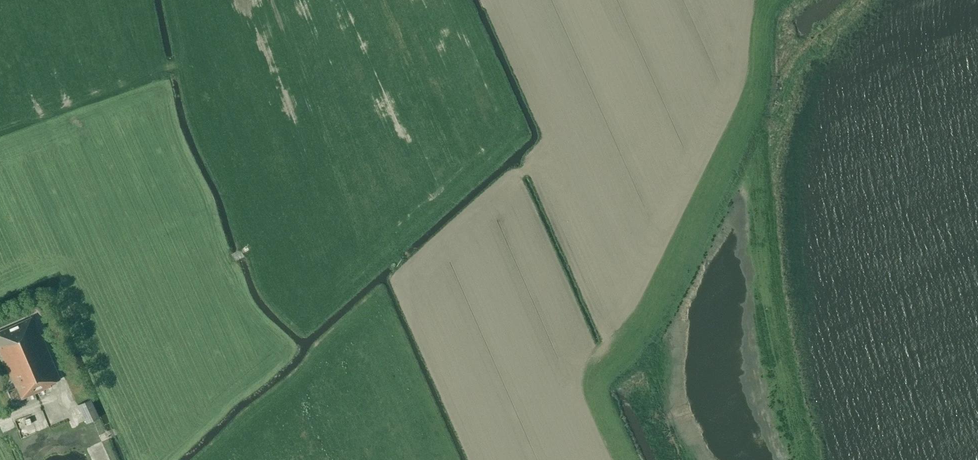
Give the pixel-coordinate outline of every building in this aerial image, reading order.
[(60,379),(48,352),(52,350),(48,341),(44,342),(33,316),(0,330),(0,351),(16,387),(8,391),(13,402),(22,398),(23,401),(26,400),(24,397),(51,386),(50,383),(60,379)] [(77,405),(83,417),(86,423),(98,418),(89,399),(77,405)] [(105,459),(109,459),(111,459),(104,444),(99,447),(105,459)]
